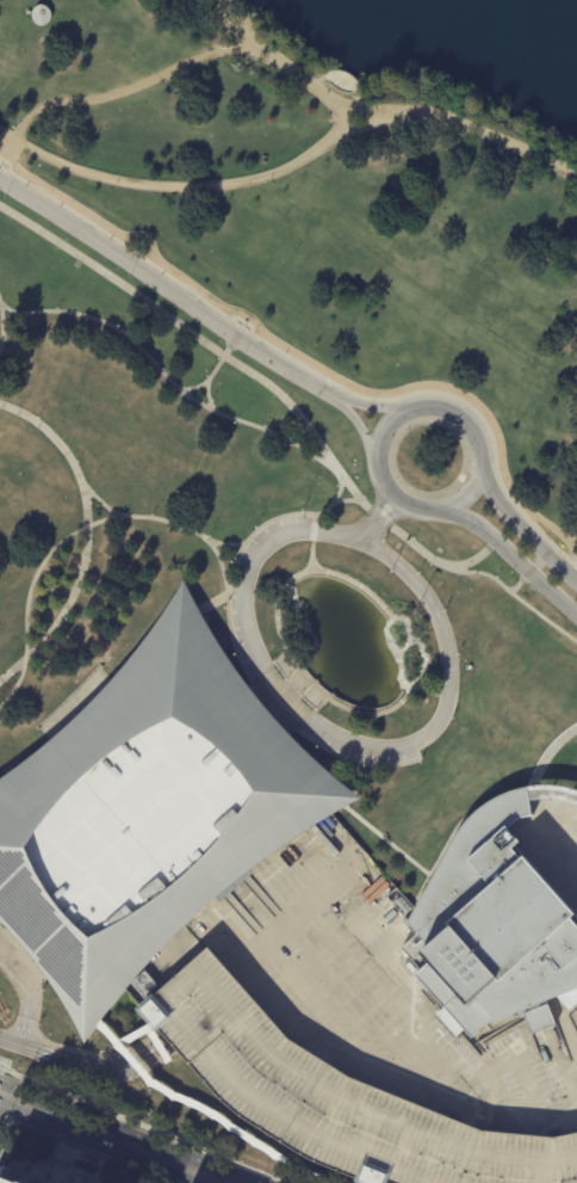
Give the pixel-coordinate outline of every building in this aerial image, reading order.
[(42,6),(45,8),(48,10),(50,13),(51,17),(50,20),(48,24),(44,27),(41,27),(37,26),(35,24),(32,20),(31,17),(32,13),(35,10),(38,7),(42,6)] [(12,902),(0,889),(0,824),(61,770),(54,763),(81,738),(76,733),(104,708),(111,716),(116,713),(110,706),(130,688),(136,694),(187,648),(253,722),(314,791),(311,794),(237,859),(249,873),(218,900),(204,885),(107,969),(87,988),(62,960),(55,966),(31,938),(5,908),(12,902)] [(496,737),(515,747),(521,734),(503,725),(496,737)] [(541,797),(556,799),(571,802),(576,805),(576,791),(567,788),(554,785),(541,784),(533,785),(532,785),(526,787),(528,800),(541,797)] [(520,854),(576,915),(576,1002),(567,1011),(556,996),(546,1000),(554,1024),(532,1034),(521,1010),(496,1021),(490,1019),(469,1037),(404,963),(409,957),(399,947),(416,934),(407,920),(412,907),(430,877),(455,833),(467,820),(476,811),(495,797),(511,790),(526,787),(528,800),(529,814),(516,819),(507,827),(517,842),(513,845),(520,854)] [(552,1142),(576,1138),(576,1182),(355,1182),(329,1172),(293,1156),(266,1138),(235,1119),(167,1042),(159,1033),(155,1036),(147,1028),(134,1012),(139,1006),(150,997),(151,999),(205,950),(286,1042),(350,1082),(479,1134),(552,1142)] [(14,1178),(0,1172),(0,1182),(27,1182),(14,1178)]
